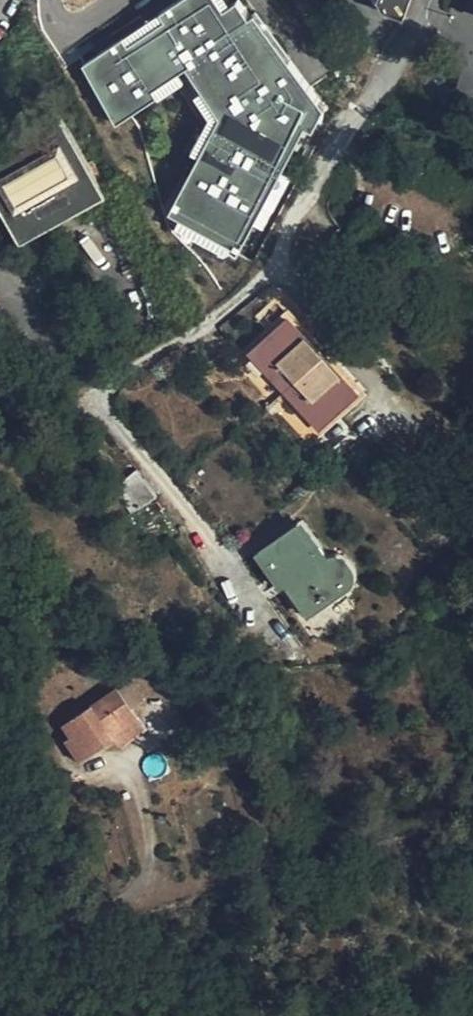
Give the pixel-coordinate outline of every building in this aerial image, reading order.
[(76,63),(113,126),(188,83),(211,122),(168,220),(243,253),(293,139),(314,126),(317,121),(247,0),(243,0),(219,13),(211,0),(186,0),(76,63)] [(380,8),(404,18),(411,0),(375,0),(380,8)] [(104,193),(57,112),(0,144),(0,202),(22,240),(104,193)] [(361,393),(289,315),(247,353),(320,431),(361,393)] [(157,497),(137,469),(114,488),(131,512),(157,497)] [(298,522),(260,550),(286,586),(305,612),(344,585),(327,562),(298,522)] [(286,586),(260,550),(255,553),(281,590),(286,586)] [(132,679),(119,688),(132,707),(145,699),(132,679)] [(132,707),(119,688),(118,686),(62,724),(71,736),(65,740),(80,762),(114,738),(119,745),(146,727),(132,707)]
